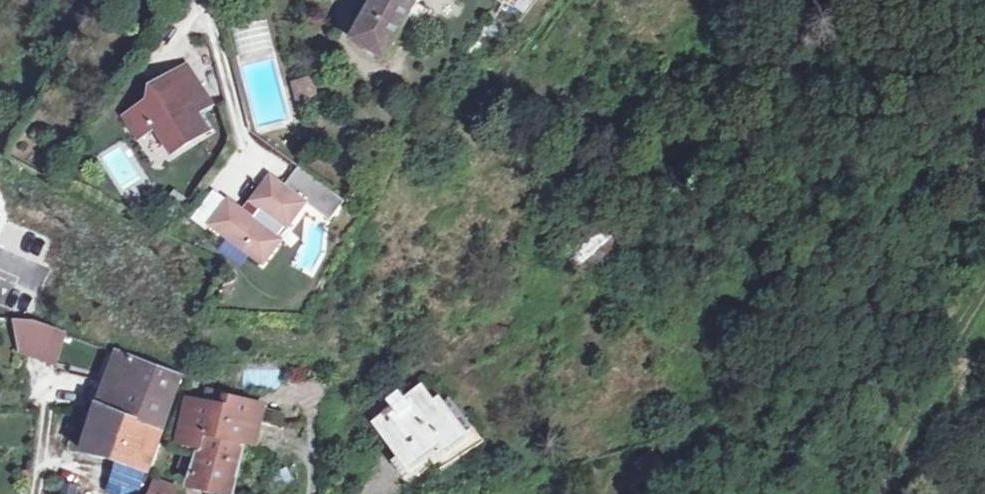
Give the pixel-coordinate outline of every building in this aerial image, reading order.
[(433,11),(419,4),(421,0),(376,0),(354,41),(389,60),(411,18),(425,26),(433,11)] [(519,12),(529,0),(505,0),(519,12)] [(209,130),(197,112),(212,102),(189,65),(169,78),(174,86),(167,90),(157,90),(154,100),(130,115),(142,135),(159,125),(175,151),(209,130)] [(294,85),(300,108),(318,103),(311,79),(294,85)] [(299,166),(284,186),(307,203),(331,221),(345,201),(299,166)] [(287,226),(289,228),(307,203),(284,186),(271,176),(253,201),(261,207),(253,218),(230,200),(212,224),(264,263),(282,239),(279,236),(287,226)] [(610,218),(603,223),(602,222),(565,254),(587,279),(623,247),(630,239),(610,218)] [(52,350),(58,332),(34,323),(30,323),(27,347),(49,355),(51,350),(52,350)] [(100,405),(165,429),(182,377),(122,352),(122,355),(112,383),(108,382),(100,405)] [(390,400),(395,408),(376,423),(423,486),(441,472),(443,474),(485,443),(470,425),(464,430),(441,400),(435,404),(423,387),(406,401),(400,393),(390,400)] [(191,485),(231,493),(233,493),(243,444),(251,445),(254,431),(257,418),(244,415),(246,406),(233,404),(231,413),(181,402),(168,439),(188,446),(182,466),(197,469),(191,485)] [(150,474),(165,429),(100,405),(85,453),(91,457),(97,459),(115,464),(118,465),(147,473),(150,474)] [(320,414),(304,421),(310,433),(326,426),(320,414)] [(147,473),(118,465),(109,489),(119,493),(137,493),(147,473)] [(152,493),(172,493),(172,491),(155,484),(152,493)]
